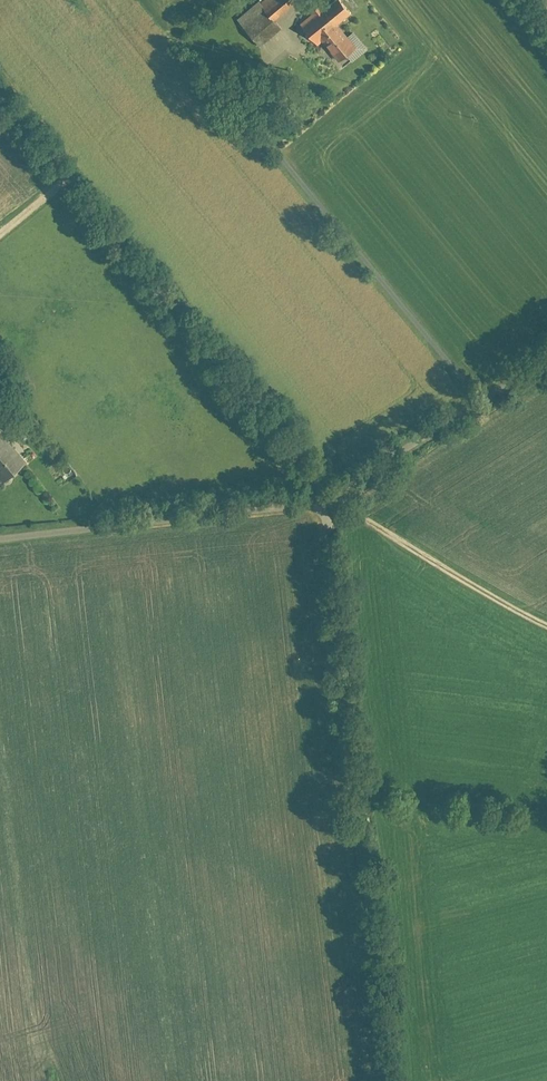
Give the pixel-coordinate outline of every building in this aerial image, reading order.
[(275,21),(303,0),(267,0),(240,21),(263,51),(285,35),(275,21)] [(342,0),(309,27),(323,44),(342,66),(366,47),(348,25),(357,18),(342,0)] [(0,442),(0,468),(10,480),(29,464),(6,437),(0,442)]
